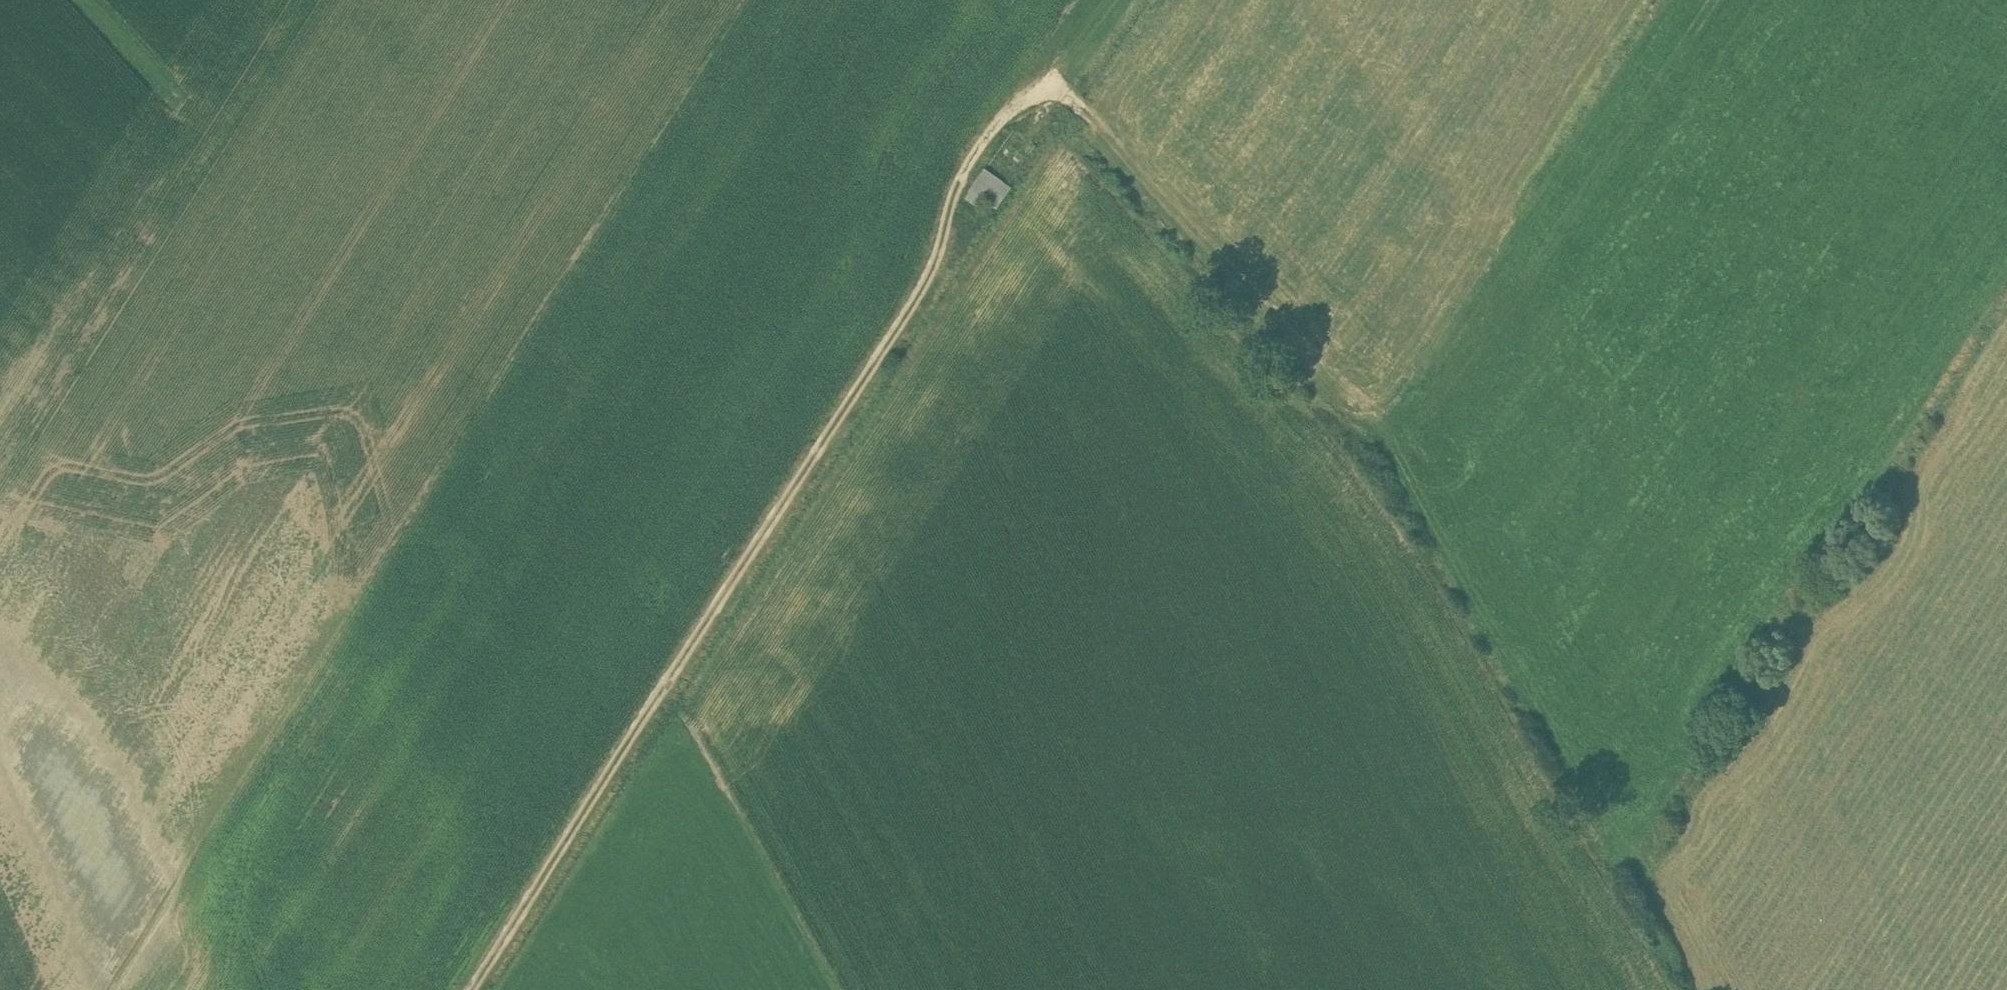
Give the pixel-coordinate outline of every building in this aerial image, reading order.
[(968,191),(963,197),(976,206),(982,198),(996,209),(1011,188),(983,168),(967,190),(968,191)]
